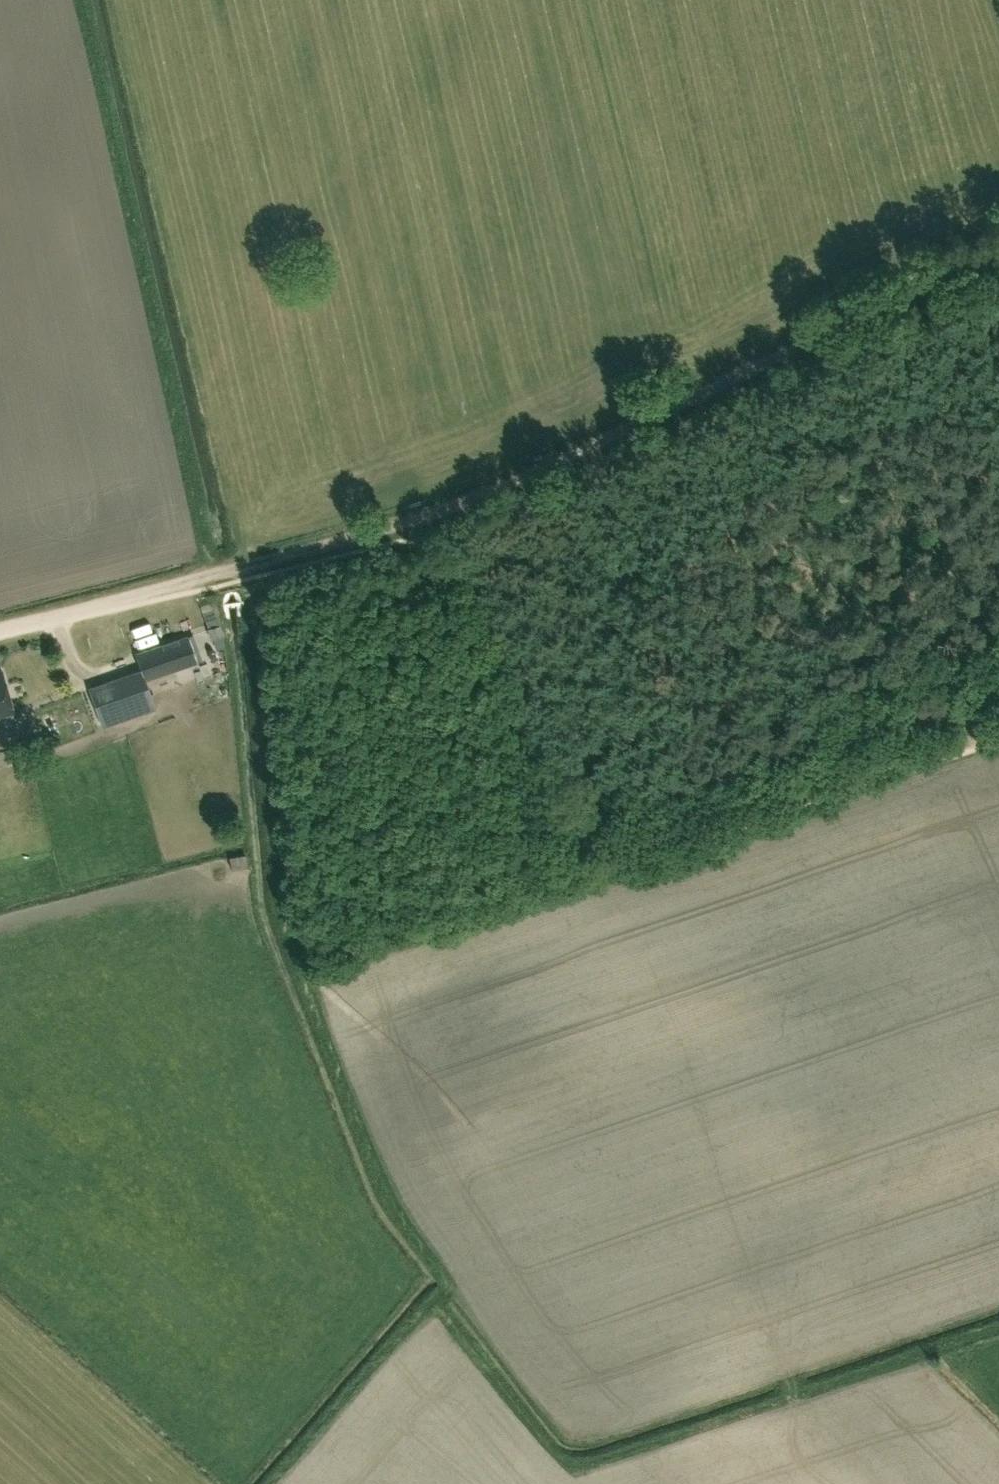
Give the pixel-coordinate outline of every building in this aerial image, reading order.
[(199,628),(210,625),(204,597),(193,599),(199,628)] [(137,654),(142,670),(146,680),(198,662),(197,662),(189,636),(137,654)] [(2,670),(0,671),(0,720),(14,716),(2,670)] [(156,708),(146,680),(142,670),(107,682),(113,701),(97,707),(104,726),(156,708)]
